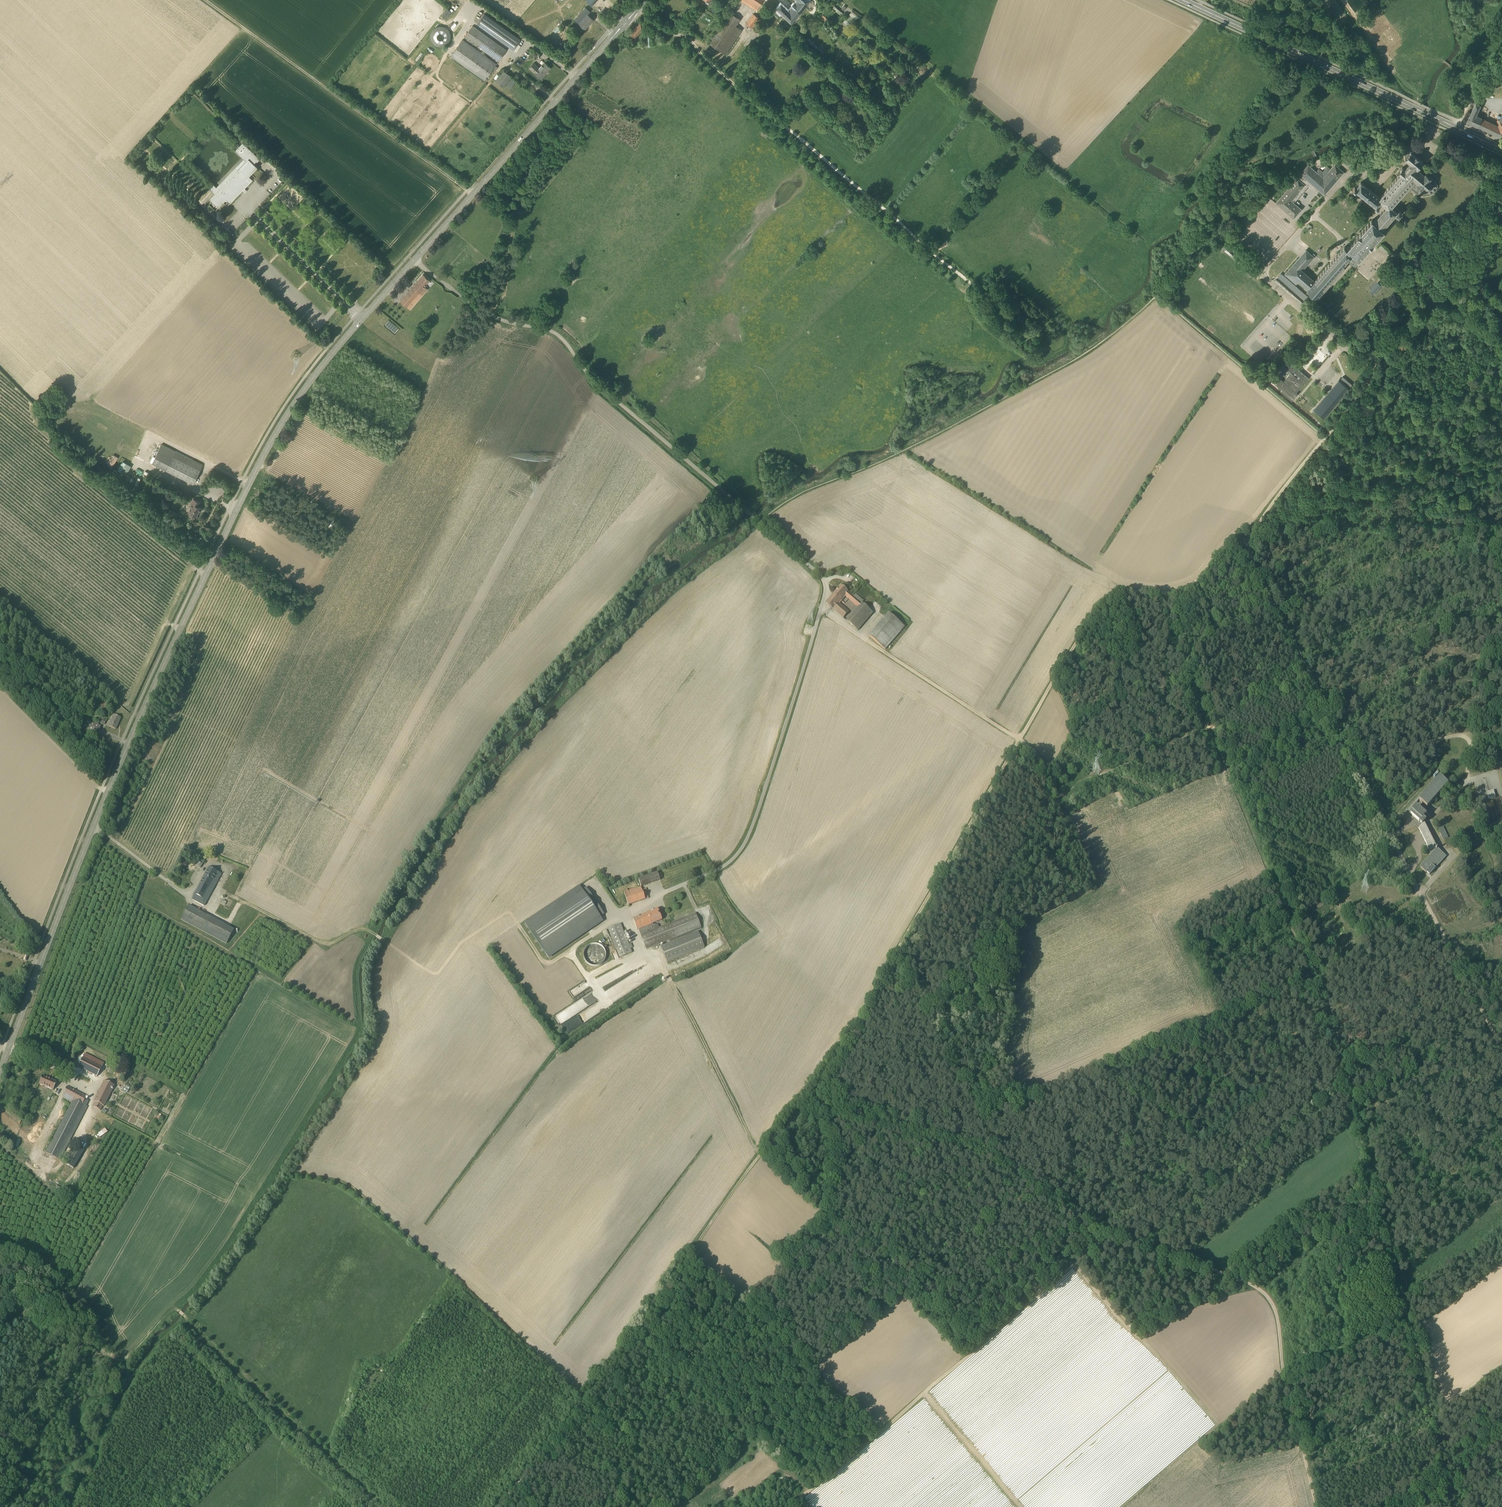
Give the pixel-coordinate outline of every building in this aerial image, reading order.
[(756,8),(758,5),(761,0),(743,0),(756,9),(756,8)] [(809,0),(796,0),(793,3),(793,2),(792,3),(791,4),(792,5),(788,9),(780,2),(776,8),(791,21),(800,10),(809,0)] [(582,4),(579,8),(585,13),(589,9),(582,4)] [(726,54),(737,38),(740,33),(742,30),(736,26),(740,19),(729,12),(709,43),(726,54)] [(513,50),(520,40),(484,14),(477,24),(513,50)] [(585,29),(594,20),(587,14),(579,23),(585,29)] [(751,28),(759,19),(753,14),(746,24),(751,28)] [(850,14),(845,20),(851,25),(856,18),(850,14)] [(818,20),(824,24),(827,19),(822,15),(818,20)] [(643,33),(645,31),(643,30),(645,28),(641,23),(630,35),(635,39),(642,32),(643,33)] [(498,61),(506,50),(491,38),(473,25),(464,37),(483,50),(481,52),(463,39),(451,56),(485,80),(493,69),(495,70),(498,67),(495,65),(497,63),(483,54),(485,52),(498,61)] [(756,51),(760,55),(765,50),(760,46),(756,51)] [(541,79),(551,68),(544,62),(539,68),(533,63),(528,69),(541,79)] [(504,87),(512,76),(503,70),(495,81),(504,87)] [(1476,115),(1481,105),(1475,102),(1466,121),(1501,138),(1501,113),(1498,120),(1500,121),(1498,126),(1476,115)] [(235,150),(246,161),(216,192),(209,199),(218,208),(226,199),(230,203),(253,180),(249,176),(257,167),(254,163),(259,158),(260,159),(243,142),(235,150)] [(1296,284),(1299,281),(1316,297),(1350,258),(1355,262),(1358,259),(1359,259),(1384,230),(1383,229),(1396,214),(1399,216),(1402,212),(1393,204),(1410,186),(1420,195),(1424,190),(1426,192),(1428,193),(1430,193),(1433,192),(1435,191),(1436,189),(1437,187),(1437,185),(1437,183),(1435,181),(1434,179),(1425,172),(1424,173),(1418,168),(1423,161),(1411,151),(1405,158),(1410,162),(1405,169),(1402,167),(1398,172),(1400,174),(1380,197),(1361,182),(1355,188),(1355,187),(1353,189),(1356,192),(1356,191),(1375,207),(1377,209),(1382,203),(1387,207),(1373,221),(1372,220),(1347,248),(1344,246),(1314,281),(1303,271),(1305,269),(1304,268),(1314,256),(1306,250),(1285,274),(1296,284)] [(1324,195),(1345,172),(1335,164),(1323,177),(1309,164),(1300,174),(1301,175),(1298,178),(1297,177),(1276,202),(1294,218),(1302,209),(1294,202),(1311,183),(1324,195)] [(1300,239),(1298,241),(1306,247),(1308,245),(1300,239)] [(423,274),(400,301),(407,306),(410,309),(428,289),(425,286),(430,280),(423,274)] [(1021,325),(1026,321),(1020,314),(1022,312),(1017,306),(1012,310),(1015,313),(1014,314),(1016,317),(1015,318),(1021,325)] [(1296,392),(1309,378),(1291,362),(1286,367),(1291,372),(1283,381),(1278,376),(1273,382),(1282,390),(1281,392),(1292,401),(1298,394),(1296,392)] [(1348,381),(1346,383),(1355,391),(1357,389),(1348,381)] [(1342,384),(1317,413),(1327,421),(1352,392),(1342,384)] [(193,483),(203,465),(162,444),(152,463),(193,483)] [(196,494),(193,499),(190,506),(191,506),(188,512),(189,513),(190,515),(191,516),(193,515),(193,514),(197,516),(200,508),(202,509),(202,508),(199,506),(203,498),(196,494)] [(861,603),(861,604),(840,586),(826,603),(842,618),(847,612),(839,603),(845,596),(858,607),(846,621),(854,627),(869,610),(861,603)] [(844,618),(846,620),(853,613),(850,611),(844,618)] [(869,636),(885,649),(905,626),(889,613),(869,636)] [(115,729),(120,718),(113,715),(108,726),(115,729)] [(100,727),(93,723),(86,720),(82,729),(97,735),(100,727)] [(1421,800),(1428,807),(1447,785),(1440,778),(1422,797),(1420,795),(1407,810),(1410,813),(1410,814),(1422,824),(1419,828),(1419,829),(1428,848),(1430,852),(1430,855),(1431,856),(1421,867),(1426,872),(1427,872),(1430,875),(1446,857),(1438,850),(1424,822),(1426,821),(1423,818),(1426,815),(1416,806),(1412,811),(1411,810),(1420,799),(1421,800)] [(1487,792),(1489,800),(1496,798),(1494,790),(1487,792)] [(1491,822),(1492,828),(1501,826),(1501,820),(1491,822)] [(1443,827),(1438,829),(1443,840),(1448,838),(1443,827)] [(290,863),(298,844),(291,842),(284,860),(290,863)] [(204,906),(221,874),(209,867),(192,899),(204,906)] [(659,882),(656,873),(638,879),(641,887),(659,882)] [(580,887),(525,923),(548,957),(603,920),(600,917),(604,914),(586,887),(582,890),(580,887)] [(624,892),(628,905),(645,899),(649,898),(646,890),(643,891),(641,887),(624,892)] [(226,944),(234,930),(189,906),(181,920),(226,944)] [(638,929),(653,924),(662,920),(657,909),(646,913),(633,919),(637,929),(638,929)] [(653,924),(638,929),(645,948),(701,929),(695,913),(659,928),(658,925),(654,924),(653,925),(653,924)] [(632,952),(631,949),(633,948),(631,943),(629,944),(621,924),(608,929),(620,958),(632,952)] [(704,947),(698,931),(661,946),(667,962),(704,947)] [(584,960),(586,963),(589,965),(592,967),(596,967),(599,965),(602,963),(604,960),(605,956),(605,953),(603,949),(601,947),(597,945),(593,945),(590,946),(587,948),(585,950),(583,954),(583,957),(584,960)] [(584,982),(569,991),(573,996),(587,987),(584,982)] [(588,996),(555,1014),(561,1024),(562,1024),(566,1033),(596,1016),(590,1005),(593,1004),(588,996)] [(78,1054),(74,1064),(93,1073),(98,1063),(78,1054)] [(53,1090),(54,1086),(57,1082),(42,1076),(39,1084),(53,1090)] [(95,1102),(92,1107),(100,1110),(103,1106),(104,1106),(114,1086),(104,1080),(94,1101),(95,1102)] [(121,1090),(128,1093),(130,1086),(124,1084),(121,1090)] [(88,1101),(85,1099),(86,1096),(67,1086),(62,1097),(71,1102),(46,1152),(57,1158),(84,1105),(86,1106),(88,1101)] [(86,1144),(80,1141),(67,1165),(73,1168),(86,1144)]
